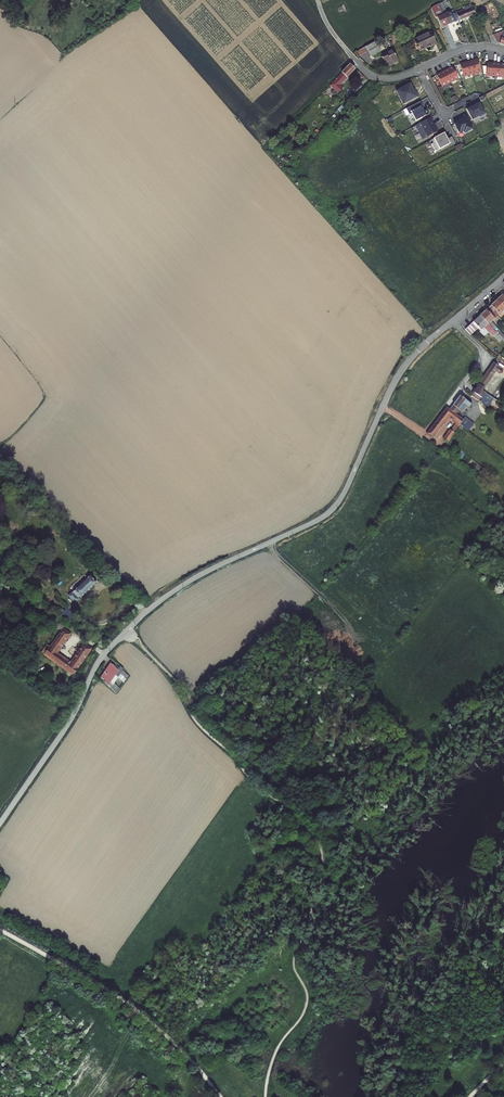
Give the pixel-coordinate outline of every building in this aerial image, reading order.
[(346,11),(344,4),(343,4),(342,7),(337,8),(339,13),(344,11),(346,11)] [(439,4),(431,8),(432,11),(435,18),(437,17),(442,28),(448,26),(443,14),(439,4)] [(476,14),(470,5),(464,7),(465,9),(456,12),(459,21),(474,14),(476,14)] [(448,26),(458,21),(453,10),(447,13),(443,14),(448,26)] [(398,22),(394,15),(393,16),(392,18),(388,21),(390,24),(396,22),(397,22),(398,22)] [(436,45),(430,32),(414,40),(419,51),(431,45),(432,47),(436,45)] [(499,37),(497,33),(493,35),(496,42),(500,43),(503,45),(503,38),(499,37)] [(371,56),(390,46),(385,37),(358,51),(361,55),(368,51),(371,56)] [(398,61),(393,50),(382,56),(384,61),(385,60),(387,62),(390,61),(392,64),(398,61)] [(477,59),(460,64),(464,77),(481,72),(477,59)] [(487,63),(486,77),(503,78),(503,70),(503,64),(487,63)] [(335,80),(340,85),(355,69),(349,65),(335,80)] [(452,67),(437,75),(443,87),(458,79),(452,67)] [(413,90),(410,84),(396,91),(403,105),(419,96),(415,89),(413,90)] [(325,94),(329,97),(334,91),(330,88),(325,94)] [(338,95),(335,91),(334,91),(329,97),(333,100),(338,95)] [(428,115),(420,101),(409,107),(417,121),(428,115)] [(485,113),(479,103),(466,109),(472,121),(485,113)] [(347,117),(342,111),(338,115),(343,121),(347,117)] [(466,117),(454,123),(459,134),(463,131),(465,133),(472,130),(466,117)] [(430,118),(415,126),(422,140),(437,131),(430,118)] [(448,139),(444,133),(431,140),(433,143),(431,145),(435,152),(450,144),(451,146),(455,143),(452,137),(448,139)] [(497,300),(489,307),(498,316),(499,315),(503,311),(503,313),(503,307),(497,300)] [(498,316),(489,307),(480,316),(493,329),(497,333),(499,331),(491,322),(498,316)] [(493,329),(480,316),(473,322),(478,328),(481,331),(480,332),(484,336),(488,332),(493,337),(498,341),(502,338),(497,333),(493,329)] [(472,323),(465,330),(471,335),(477,329),(472,323)] [(482,391),(490,396),(494,391),(486,385),(495,371),(500,374),(503,370),(498,367),(499,367),(494,363),(480,384),(485,387),(482,391)] [(485,387),(480,384),(471,396),(488,407),(491,402),(494,404),(497,401),(490,396),(482,391),(485,387)] [(450,410),(455,414),(459,408),(463,411),(467,405),(470,408),(472,405),(460,396),(450,410)] [(432,438),(448,417),(455,423),(451,430),(450,430),(444,439),(448,442),(460,424),(463,419),(455,414),(450,410),(447,408),(427,434),(432,438)] [(465,417),(463,419),(460,424),(461,425),(469,431),(474,424),(465,417)] [(446,445),(442,451),(450,457),(454,451),(446,445)] [(69,597),(75,603),(79,599),(77,598),(79,597),(80,598),(96,582),(92,578),(90,576),(69,597)] [(64,612),(62,614),(71,622),(75,616),(67,608),(64,612)] [(45,655),(72,675),(74,672),(75,672),(75,671),(90,650),(91,650),(84,645),(71,663),(56,653),(70,634),(63,629),(51,647),(45,655)] [(41,653),(45,655),(51,647),(47,645),(41,653)] [(119,670),(115,667),(110,663),(101,677),(105,681),(104,682),(116,694),(119,689),(116,685),(114,687),(112,684),(110,682),(115,675),(118,671),(119,670)] [(112,684),(118,676),(124,682),(126,679),(125,678),(120,673),(122,670),(117,664),(115,667),(119,670),(118,671),(115,675),(110,682),(112,684)]
